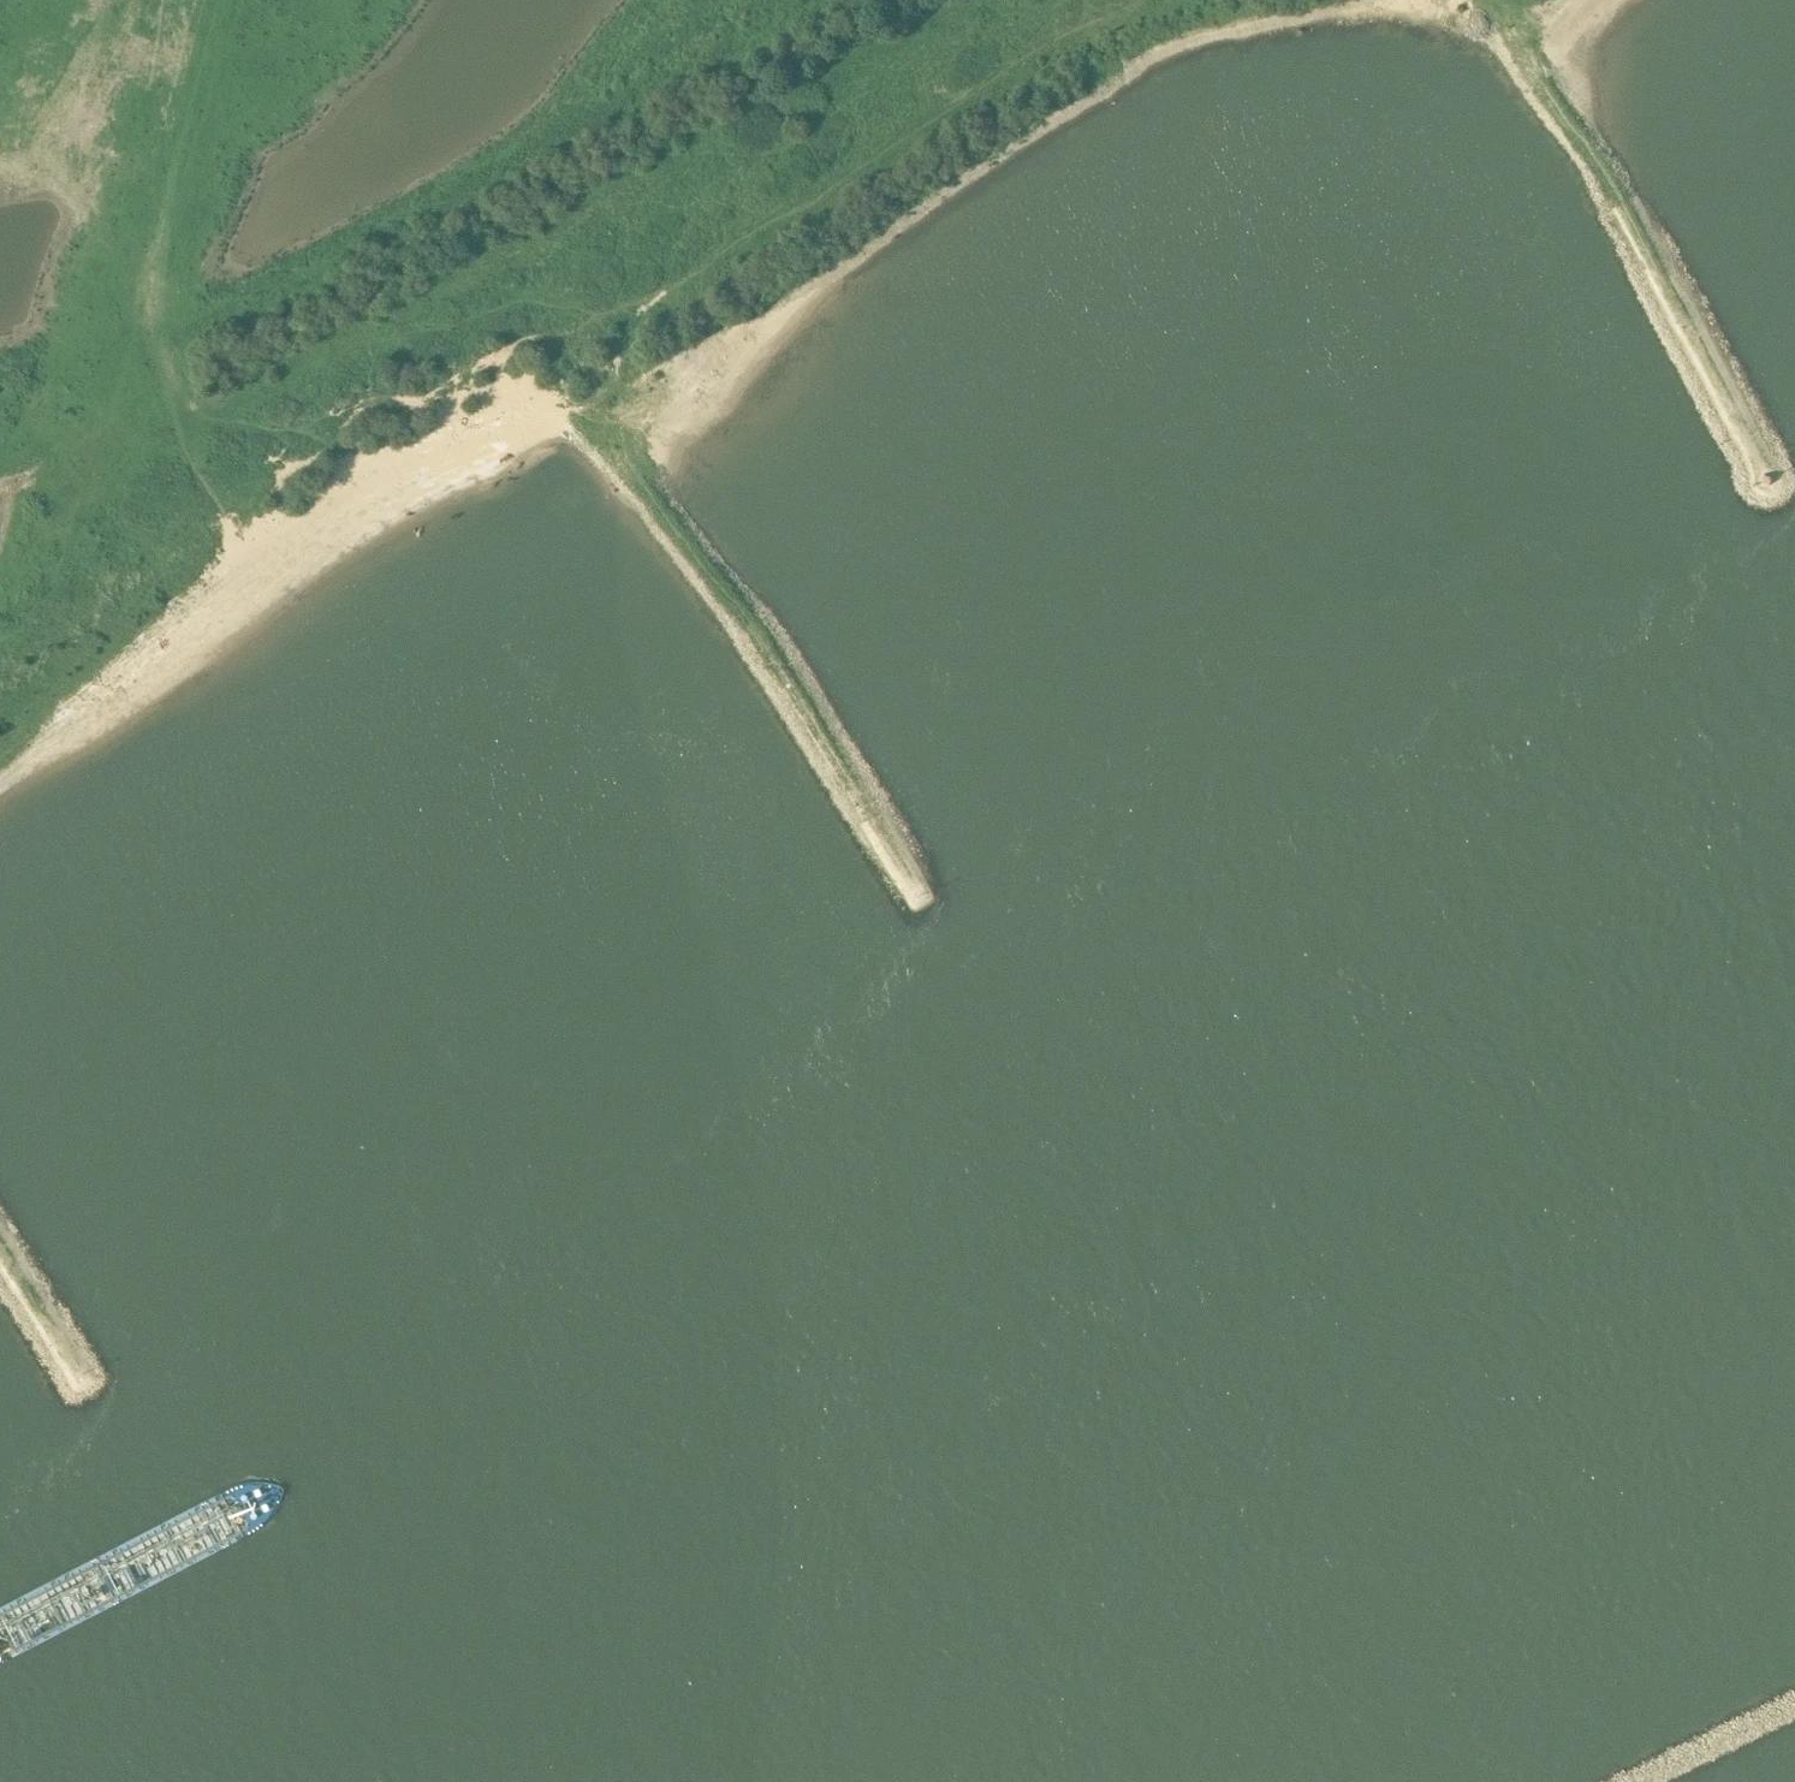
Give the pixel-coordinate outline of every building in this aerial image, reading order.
[(1764,473),(1762,481),(1770,484),(1772,476),(1764,473)]
